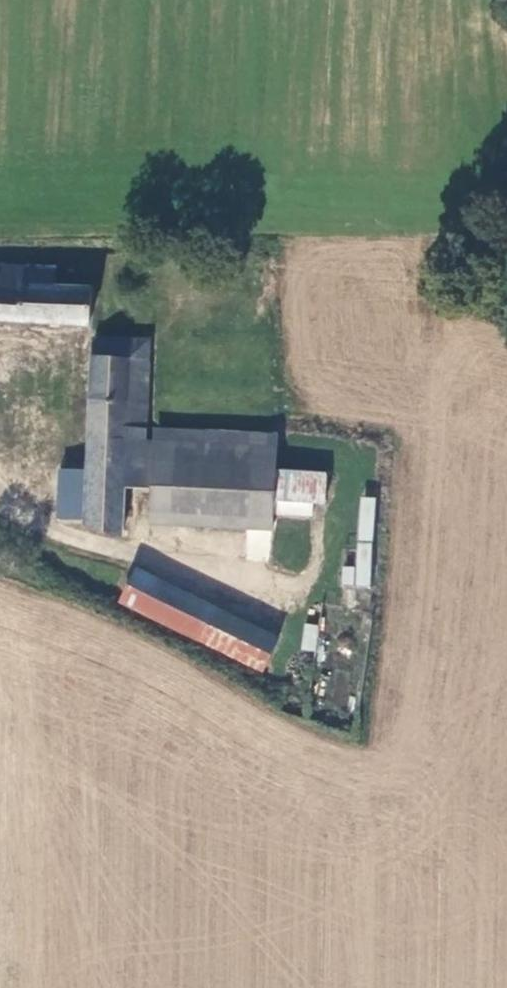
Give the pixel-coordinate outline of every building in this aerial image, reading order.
[(88,323),(92,286),(50,283),(51,268),(0,266),(0,318),(88,323)] [(147,459),(149,426),(147,339),(91,338),(84,476),(82,524),(115,533),(118,483),(146,485),(147,459)] [(271,432),(149,426),(147,459),(264,464),(269,464),(271,432)] [(146,485),(145,508),(167,509),(167,522),(266,527),(267,514),(269,470),(269,464),(264,464),(147,459),(146,485)] [(328,472),(269,470),(267,514),(312,516),(314,503),(325,503),(328,472)] [(82,524),(84,476),(58,476),(55,523),(82,524)] [(358,496),(356,566),(341,566),(341,586),(372,587),(374,497),(358,496)] [(269,561),(271,531),(246,529),(243,559),(269,561)] [(215,608),(135,570),(121,601),(201,639),(215,608)] [(265,669),(277,639),(215,608),(201,639),(265,669)] [(315,652),(317,624),(303,623),(301,651),(315,652)]
